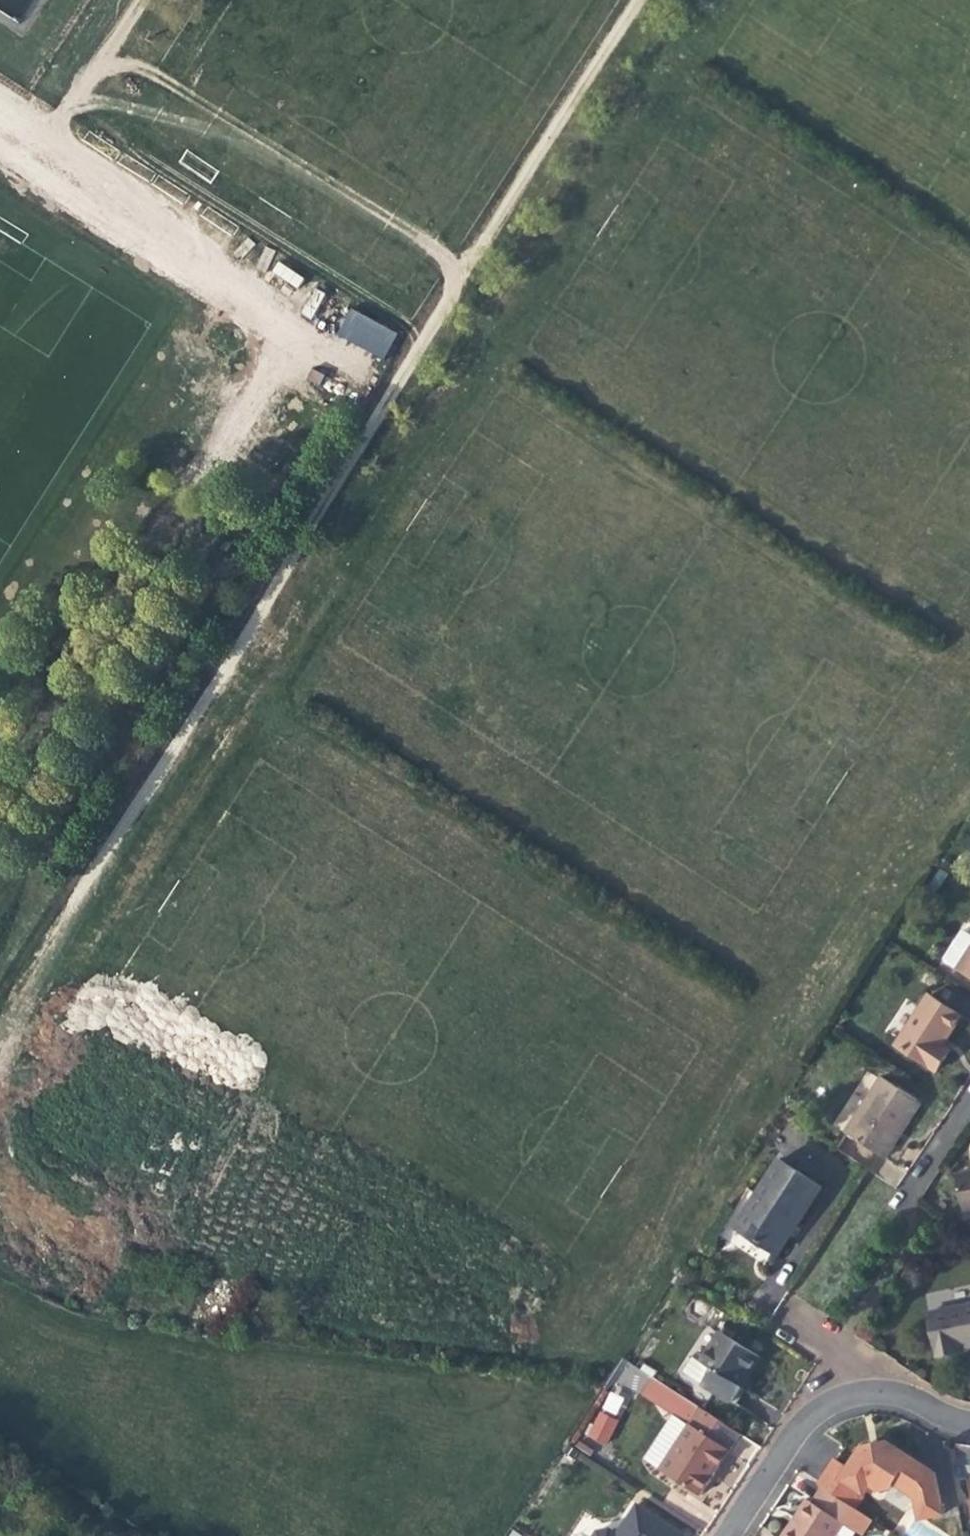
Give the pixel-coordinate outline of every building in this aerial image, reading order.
[(278,261),(271,272),(296,288),(303,278),(278,261)] [(383,360),(397,334),(350,308),(336,334),(383,360)] [(958,969),(969,950),(969,936),(962,930),(943,960),(958,969)] [(958,969),(956,971),(969,980),(969,950),(958,969)] [(928,996),(896,1046),(937,1071),(950,1050),(943,1045),(946,1041),(961,1017),(928,996)] [(844,1134),(878,1156),(892,1133),(899,1138),(906,1126),(921,1103),(881,1077),(844,1134)] [(884,1160),(899,1138),(892,1133),(878,1156),(884,1160)] [(797,1226),(820,1190),(778,1163),(735,1229),(777,1256),(797,1226)] [(957,1174),(965,1214),(969,1213),(969,1171),(957,1174)] [(930,1315),(938,1357),(959,1353),(958,1348),(969,1346),(969,1307),(930,1315)] [(701,1384),(730,1402),(744,1381),(759,1356),(718,1330),(697,1363),(709,1370),(701,1384)] [(622,1364),(615,1382),(640,1391),(647,1373),(622,1364)] [(663,1405),(669,1395),(657,1387),(651,1397),(663,1405)] [(616,1416),(624,1396),(608,1390),(601,1410),(616,1416)] [(677,1394),(666,1410),(687,1424),(697,1408),(677,1394)] [(698,1495),(713,1473),(707,1469),(720,1449),(726,1452),(738,1434),(697,1408),(687,1424),(658,1469),(698,1495)] [(587,1438),(608,1445),(616,1418),(594,1412),(587,1438)] [(850,1472),(871,1486),(878,1491),(892,1489),(895,1484),(915,1497),(919,1517),(942,1512),(934,1475),(889,1446),(879,1448),(864,1451),(850,1472)] [(720,1462),(726,1452),(720,1449),(707,1469),(713,1473),(720,1462)] [(871,1486),(850,1472),(837,1463),(821,1487),(823,1489),(855,1510),(871,1486)] [(857,1533),(861,1535),(863,1535),(873,1521),(855,1510),(823,1489),(813,1505),(857,1533)] [(797,1518),(793,1524),(797,1527),(812,1504),(808,1501),(797,1518)] [(689,1535),(641,1504),(622,1533),(613,1527),(601,1530),(597,1535),(688,1535),(689,1535)] [(813,1505),(812,1504),(797,1527),(793,1524),(785,1535),(855,1535),(857,1533),(813,1505)]
